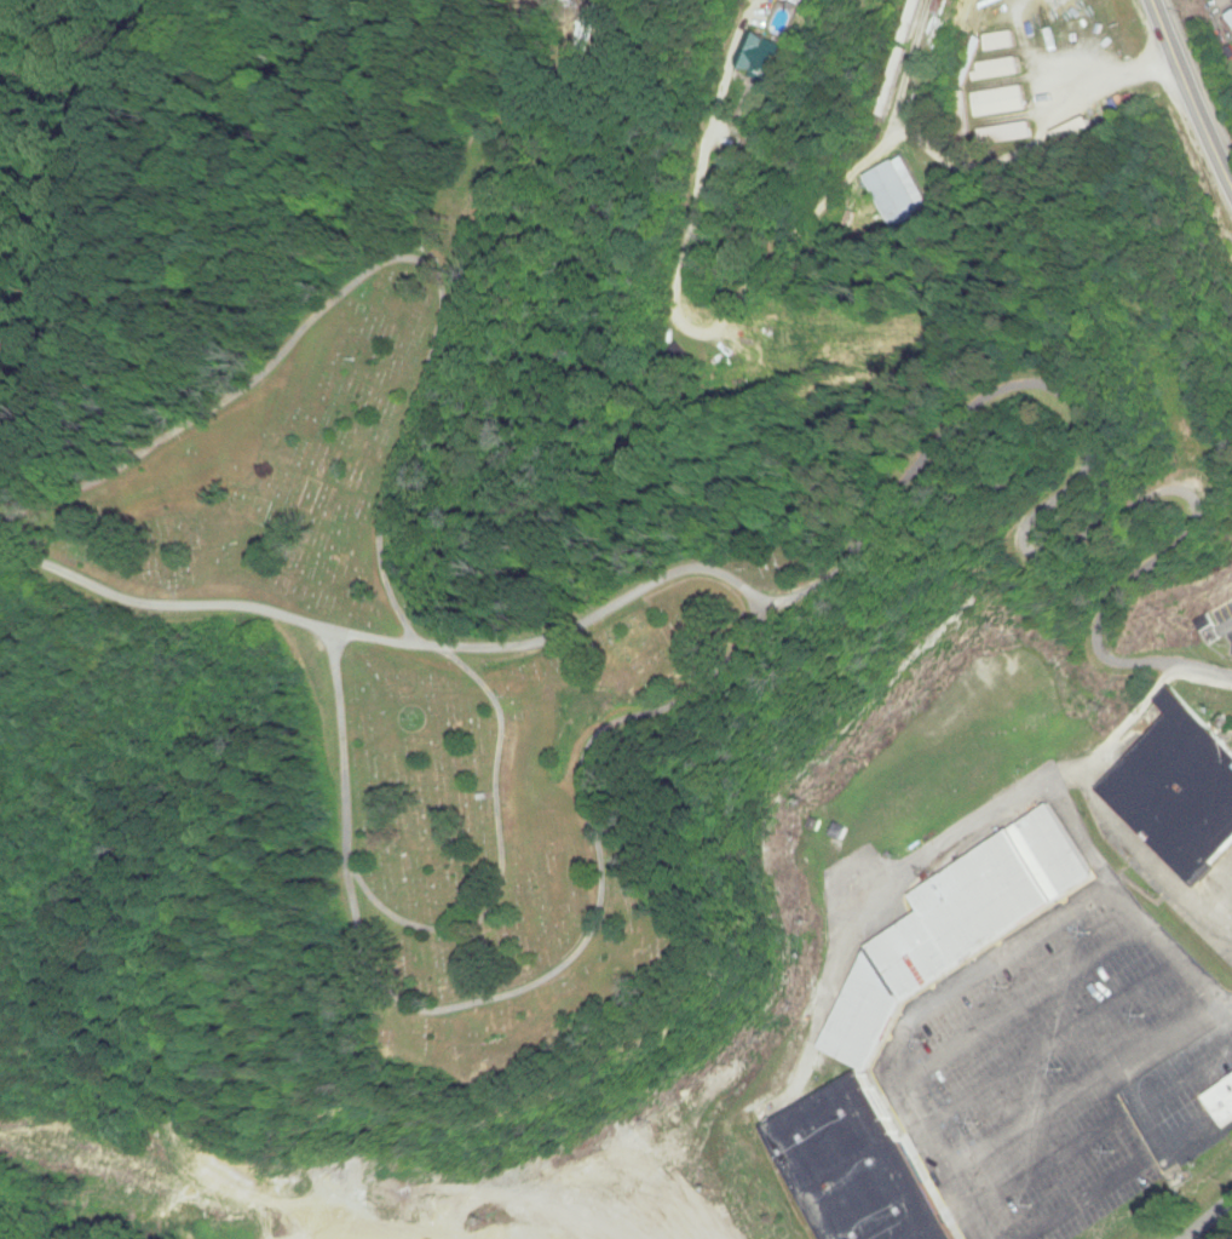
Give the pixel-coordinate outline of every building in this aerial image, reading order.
[(1224,21),(1231,32),(1231,16),(1224,21)] [(986,52),(1019,49),(1017,33),(984,36),(986,52)] [(759,71),(757,76),(778,81),(786,42),(749,34),(742,67),(759,71)] [(1023,76),(1021,59),(973,64),(975,81),(1023,76)] [(1028,111),(1026,89),(970,94),(972,117),(1028,111)] [(1032,142),(1030,124),(974,129),(976,147),(1032,142)] [(908,157),(866,176),(891,230),(932,211),(908,157)] [(1195,886),(1231,849),(1231,745),(1174,686),(1158,702),(1172,716),(1099,788),(1195,886)] [(1057,810),(906,889),(921,917),(866,946),(822,1051),(867,1069),(762,1125),(822,1238),(955,1238),(870,1077),(907,990),(1099,890),(1057,810)] [(1199,1097),(1219,1130),(1231,1122),(1231,1077),(1199,1097)]
